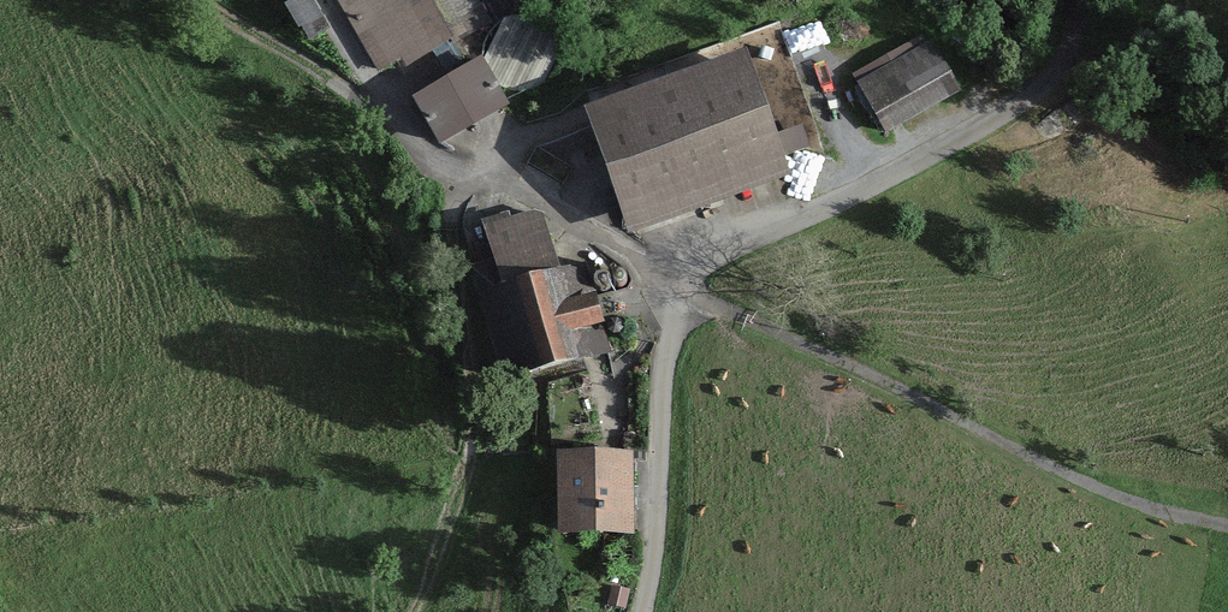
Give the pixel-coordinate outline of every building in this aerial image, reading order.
[(469,0),(326,0),(372,77),(393,64),(401,77),(485,26),(469,0)] [(882,136),(956,95),(926,41),(852,83),(882,136)] [(781,179),(736,60),(576,121),(621,239),(781,179)] [(580,264),(551,272),(534,214),(477,231),(489,269),(465,276),(500,396),(541,383),(540,377),(607,357),(580,264)] [(627,460),(563,462),(564,534),(629,532),(627,460)]
